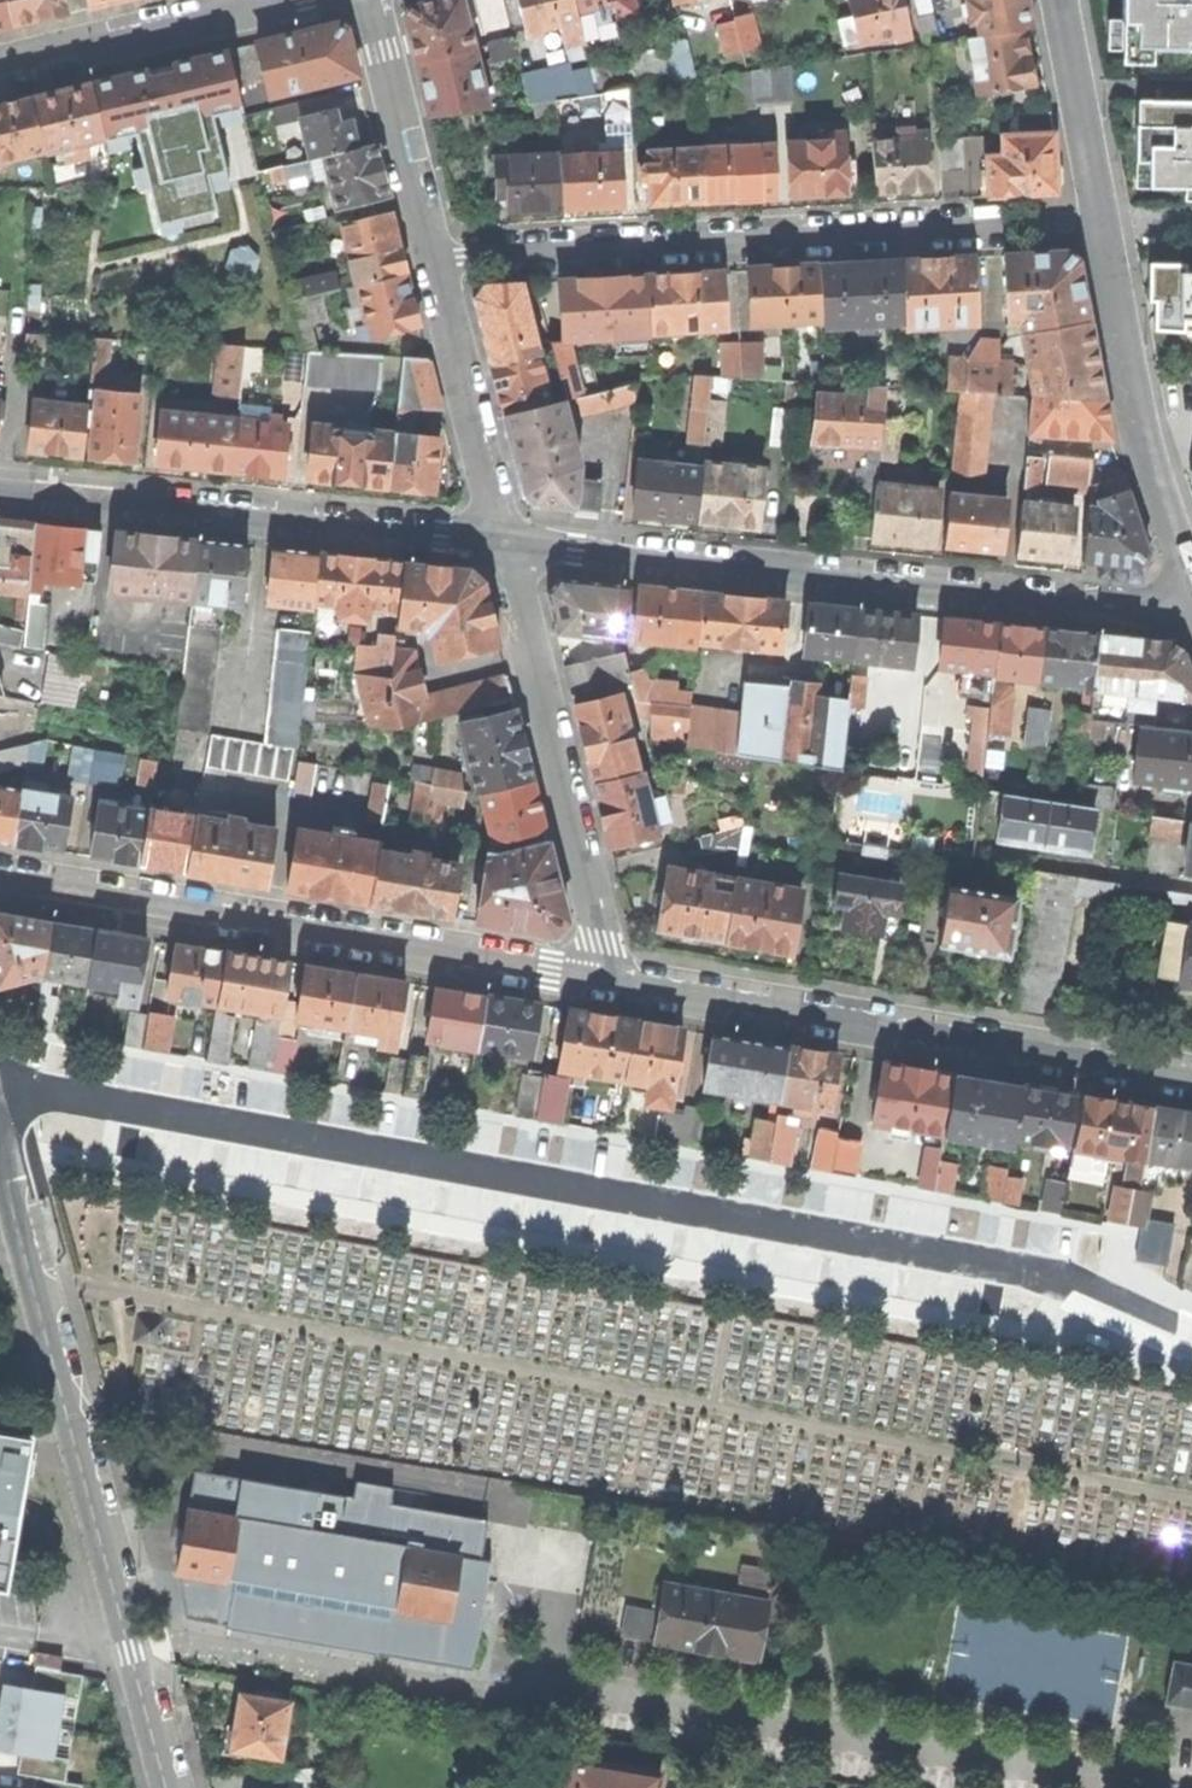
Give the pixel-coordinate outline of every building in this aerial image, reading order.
[(15,28),(8,0),(0,0),(0,32),(15,28)] [(15,28),(43,22),(69,15),(65,0),(8,0),(15,28)] [(92,10),(117,4),(134,0),(90,0),(92,10)] [(475,49),(463,0),(442,0),(434,2),(404,9),(417,63),(475,49)] [(528,38),(543,35),(542,30),(560,26),(565,46),(582,41),(573,0),(519,0),(528,38)] [(582,41),(585,41),(582,28),(596,25),(599,38),(617,34),(613,21),(637,15),(633,0),(573,0),(582,41)] [(859,44),(895,36),(896,42),(911,38),(903,0),(849,0),(853,18),(859,44)] [(981,37),(1025,30),(1033,28),(1029,0),(974,0),(974,1),(969,2),(972,23),(978,22),(981,37)] [(1121,20),(1121,22),(1119,22),(1107,22),(1106,50),(1116,50),(1119,50),(1121,50),(1121,64),(1148,64),(1147,51),(1161,51),(1178,52),(1191,52),(1191,0),(1122,0),(1121,20)] [(752,14),(760,47),(768,45),(760,12),(752,14)] [(760,47),(752,14),(735,18),(736,21),(743,51),(760,47)] [(919,17),(925,46),(934,44),(941,43),(935,14),(919,17)] [(859,44),(853,18),(838,21),(844,47),(859,44)] [(719,25),(727,55),(743,51),(736,21),(719,25)] [(338,26),(259,45),(268,83),(272,99),(359,77),(352,51),(348,31),(338,26)] [(969,39),(978,94),(1034,85),(1028,54),(1025,30),(981,37),(969,39)] [(488,45),(492,64),(518,58),(514,39),(488,45)] [(665,50),(673,83),(695,79),(686,40),(664,45),(665,50)] [(227,53),(238,90),(268,83),(259,45),(227,53)] [(479,67),(475,49),(417,63),(431,119),(490,110),(479,67)] [(673,83),(665,50),(632,54),(633,63),(639,88),(673,83)] [(136,134),(157,224),(215,210),(207,176),(224,171),(220,157),(215,158),(205,118),(223,114),(240,111),(227,53),(209,57),(190,62),(93,85),(106,140),(136,134)] [(630,90),(639,88),(633,63),(589,70),(595,95),(630,90)] [(557,100),(577,97),(573,73),(571,65),(522,75),(529,105),(557,100)] [(772,68),(774,103),(793,102),(791,65),(772,68)] [(774,103),(772,68),(754,71),(756,104),(774,103)] [(595,95),(589,70),(573,73),(577,97),(591,95),(595,95)] [(32,100),(45,152),(45,155),(63,150),(88,145),(106,140),(93,85),(61,93),(32,100)] [(606,126),(607,152),(621,152),(633,151),(630,90),(595,95),(591,95),(592,129),(606,126)] [(297,104),(301,120),(336,112),(332,96),(297,104)] [(45,152),(32,100),(6,106),(0,107),(0,162),(45,152)] [(1177,103),(1148,102),(1135,102),(1135,128),(1134,165),(1134,168),(1134,189),(1141,189),(1141,190),(1180,191),(1180,198),(1191,198),(1191,103),(1177,103)] [(287,107),(272,111),(284,159),(299,155),(287,107)] [(311,161),(326,158),(358,150),(352,123),(339,126),(337,119),(336,112),(301,120),(311,161)] [(1017,115),(1019,136),(1053,134),(1050,113),(1017,115)] [(871,125),(872,138),(882,138),(882,124),(871,125)] [(897,130),(897,141),(917,140),(916,134),(916,129),(897,130)] [(788,145),(791,199),(817,198),(848,196),(847,182),(856,182),(855,162),(846,162),(845,134),(829,135),(830,143),(788,145)] [(917,140),(897,141),(872,143),(875,194),(902,193),(930,192),(927,141),(927,134),(916,134),(917,140)] [(987,157),(989,197),(1022,195),(1056,193),(1056,189),(1060,186),(1062,181),(1060,167),(1055,165),(1053,134),(1019,136),(1002,136),(1003,156),(987,157)] [(939,140),(941,173),(962,171),(960,139),(939,140)] [(88,145),(63,150),(66,164),(92,158),(88,145)] [(329,169),(338,208),(388,196),(382,169),(376,145),(358,150),(326,158),(329,169)] [(704,149),(707,204),(731,203),(761,202),(772,201),(769,146),(736,147),(704,149)] [(649,165),(640,165),(641,182),(651,182),(652,207),(678,205),(707,204),(704,149),(648,151),(649,165)] [(560,155),(563,211),(592,210),(624,208),(621,152),(607,152),(560,155)] [(299,155),(284,159),(286,168),(301,164),(299,155)] [(508,199),(509,214),(533,213),(563,211),(560,155),(496,158),(498,199),(508,199)] [(286,180),(329,169),(326,158),(311,161),(301,164),(286,168),(283,168),(286,180)] [(343,227),(358,287),(407,275),(400,244),(393,215),(343,227)] [(308,224),(273,233),(279,259),(314,250),(308,224)] [(1005,257),(1008,324),(1021,324),(1022,334),(1088,323),(1077,262),(1066,253),(1035,255),(1005,257)] [(936,328),(977,326),(973,258),(939,260),(901,263),(904,323),(905,330),(936,328)] [(904,323),(901,263),(858,265),(819,267),(822,321),(822,327),(856,325),(873,325),(904,323)] [(1185,266),(1149,266),(1148,304),(1154,304),(1154,333),(1185,335),(1185,322),(1166,321),(1167,274),(1185,274),(1185,266)] [(822,321),(819,267),(784,269),(749,271),(752,325),(780,324),(822,321)] [(684,275),(647,277),(650,334),(727,330),(723,273),(684,275)] [(1167,274),(1166,321),(1185,322),(1191,322),(1191,274),(1185,274),(1167,274)] [(286,287),(290,303),(305,299),(322,295),(340,291),(336,275),(286,287)] [(370,340),(420,328),(414,302),(407,275),(358,287),(370,340)] [(650,334),(647,277),(605,279),(560,282),(563,343),(568,342),(651,338),(650,334)] [(475,298),(492,368),(538,357),(541,356),(523,284),(504,285),(485,286),(475,298)] [(328,323),(322,295),(305,299),(312,327),(328,323)] [(309,353),(318,353),(312,327),(305,299),(290,303),(302,352),(309,353)] [(1088,323),(1022,334),(1033,397),(1103,401),(1095,360),(1088,323)] [(873,325),(856,325),(857,334),(874,333),(873,325)] [(103,384),(106,384),(108,371),(111,341),(96,339),(93,364),(92,383),(103,384)] [(980,339),(967,361),(998,363),(1000,349),(994,349),(980,339)] [(550,343),(557,372),(575,368),(568,342),(563,343),(550,343)] [(720,349),(722,378),(742,379),(741,351),(740,347),(720,349)] [(229,373),(244,374),(246,350),(231,348),(229,373)] [(741,351),(742,379),(766,381),(765,360),(764,350),(741,351)] [(318,353),(309,353),(307,387),(381,392),(384,358),(318,353)] [(492,368),(504,416),(550,404),(548,398),(538,357),(492,368)] [(403,359),(398,408),(414,410),(442,412),(429,361),(403,359)] [(965,393),(967,361),(948,360),(946,391),(960,392),(965,393)] [(967,361),(965,393),(993,395),(997,395),(998,363),(967,361)] [(1013,363),(998,363),(997,395),(1012,396),(1013,363)] [(563,394),(565,400),(577,397),(583,396),(575,368),(557,372),(563,394)] [(812,374),(811,384),(824,385),(825,375),(812,374)] [(697,376),(694,410),(709,411),(710,402),(713,378),(697,376)] [(89,411),(97,412),(99,392),(102,392),(103,384),(92,383),(89,408),(89,411)] [(637,383),(611,389),(614,406),(616,416),(633,416),(637,383)] [(818,395),(814,444),(841,446),(881,449),(883,421),(886,388),(870,387),(869,400),(818,395)] [(614,406),(611,389),(583,396),(577,397),(581,414),(614,406)] [(95,428),(92,460),(115,462),(135,464),(141,396),(102,392),(99,392),(97,412),(95,428)] [(960,392),(952,476),(984,479),(993,395),(965,393),(960,392)] [(563,394),(548,398),(550,404),(563,401),(565,400),(563,394)] [(42,395),(41,403),(49,404),(50,396),(42,395)] [(1103,401),(1033,397),(1029,434),(1110,441),(1106,418),(1103,401)] [(504,416),(523,497),(535,506),(553,507),(574,509),(578,478),(579,467),(563,401),(550,404),(504,416)] [(35,402),(30,453),(54,455),(84,459),(87,427),(89,411),(89,408),(49,404),(41,403),(35,402)] [(724,404),(710,402),(709,411),(705,445),(719,447),(724,404)] [(414,410),(398,408),(395,435),(411,436),(414,410)] [(771,445),(790,447),(794,411),(775,409),(771,445)] [(690,444),(705,445),(709,411),(694,410),(690,444)] [(89,411),(87,427),(95,428),(97,412),(89,411)] [(164,413),(159,466),(196,470),(200,470),(234,474),(239,421),(164,413)] [(274,417),(273,425),(281,426),(281,418),(274,417)] [(239,421),(234,474),(258,476),(282,479),(287,426),(281,426),(273,425),(239,421)] [(898,423),(883,421),(881,449),(880,461),(894,462),(898,423)] [(395,435),(314,426),(308,481),(348,486),(389,490),(395,435)] [(395,435),(389,490),(411,492),(434,495),(440,440),(411,436),(395,435)] [(1051,457),(1048,488),(1089,492),(1092,461),(1051,457)] [(1026,458),(1023,489),(1039,491),(1042,460),(1026,458)] [(662,518),(696,522),(702,470),(639,463),(633,515),(662,518)] [(703,464),(702,470),(696,522),(729,526),(757,529),(763,471),(703,464)] [(859,471),(855,502),(875,504),(877,486),(878,473),(859,471)] [(603,481),(578,478),(574,509),(600,512),(603,481)] [(1089,498),(1082,563),(1142,570),(1150,561),(1137,520),(1123,479),(1098,487),(1098,498),(1089,498)] [(875,504),(871,540),(904,544),(933,547),(939,492),(877,486),(875,504)] [(950,495),(944,548),(974,551),(1000,554),(1006,501),(950,495)] [(871,540),(875,504),(855,502),(851,538),(871,540)] [(1022,504),(1016,556),(1043,559),(1069,561),(1075,510),(1045,507),(1037,506),(1022,504)] [(37,526),(0,521),(0,524),(0,558),(32,561),(37,526)] [(79,582),(85,531),(63,529),(37,526),(32,561),(32,568),(31,580),(45,581),(79,585),(79,582)] [(85,531),(79,582),(97,584),(102,533),(85,531)] [(112,594),(191,602),(198,543),(156,538),(118,534),(112,594)] [(198,543),(191,602),(218,605),(242,608),(249,548),(222,545),(198,543)] [(315,610),(315,603),(320,556),(296,553),(274,551),(268,605),(315,610)] [(356,560),(320,556),(315,603),(342,606),(367,609),(398,612),(403,564),(356,560)] [(398,612),(397,628),(423,630),(431,637),(437,663),(499,647),(483,583),(471,572),(440,568),(403,564),(398,612)] [(30,583),(31,580),(32,568),(0,565),(0,580),(30,583)] [(21,598),(29,599),(30,583),(0,580),(0,595),(21,598)] [(29,599),(27,613),(41,614),(45,581),(31,580),(30,583),(29,599)] [(547,593),(557,635),(624,642),(630,588),(597,584),(560,580),(547,593)] [(640,589),(635,642),(696,648),(697,644),(702,596),(667,592),(640,589)] [(743,600),(702,596),(697,644),(781,652),(786,604),(743,600)] [(15,621),(26,622),(27,613),(29,599),(21,598),(17,601),(15,621)] [(218,605),(191,602),(189,625),(189,628),(215,631),(218,605)] [(367,609),(342,606),(340,620),(366,623),(367,609)] [(833,609),(809,606),(804,656),(852,661),(857,611),(833,609)] [(857,611),(852,661),(911,667),(916,617),(886,614),(857,611)] [(26,631),(24,650),(42,653),(46,626),(40,625),(41,614),(27,613),(26,622),(26,631)] [(992,674),(997,626),(969,623),(944,620),(939,668),(984,673),(992,674)] [(189,628),(189,625),(156,621),(151,671),(184,675),(185,664),(187,649),(189,628)] [(24,650),(26,631),(0,624),(0,645),(24,650)] [(1037,682),(1043,631),(997,626),(992,674),(992,677),(999,678),(1037,682)] [(189,628),(187,649),(219,653),(221,631),(215,631),(189,628)] [(279,630),(266,746),(294,750),(300,751),(303,723),(309,671),(312,634),(279,630)] [(1063,633),(1043,631),(1037,682),(1084,687),(1092,688),(1097,637),(1063,633)] [(393,671),(394,652),(395,642),(395,638),(380,637),(379,650),(378,670),(393,671)] [(1183,652),(1170,643),(1097,637),(1092,688),(1092,690),(1125,694),(1151,696),(1191,700),(1191,677),(1191,675),(1183,652)] [(395,642),(394,652),(403,652),(404,643),(395,642)] [(415,659),(409,653),(403,652),(394,652),(393,671),(378,670),(379,650),(359,648),(357,675),(373,728),(398,730),(431,722),(425,699),(415,659)] [(187,649),(185,664),(218,668),(219,653),(187,649)] [(565,667),(572,696),(631,682),(629,674),(624,653),(565,667)] [(52,655),(43,706),(75,711),(84,660),(52,655)] [(184,675),(183,681),(216,685),(218,668),(185,664),(184,675)] [(644,670),(629,674),(631,682),(636,701),(652,703),(644,670)] [(991,692),(992,677),(992,674),(984,673),(982,691),(991,692)] [(866,678),(852,676),(849,702),(848,707),(862,709),(866,678)] [(787,682),(744,677),(739,719),(735,756),(754,759),(841,769),(848,707),(849,702),(815,698),(817,686),(801,684),(787,682)] [(991,692),(987,733),(1006,735),(1011,693),(1007,687),(999,686),(999,678),(992,677),(991,692)] [(443,694),(450,717),(512,701),(506,678),(443,694)] [(183,681),(182,697),(214,701),(216,685),(183,681)] [(926,684),(921,726),(937,727),(941,685),(926,684)] [(1090,706),(1092,690),(1092,688),(1084,687),(1081,713),(1089,713),(1090,706)] [(1125,694),(1092,690),(1090,706),(1124,710),(1124,707),(1125,694)] [(450,717),(443,694),(425,699),(431,722),(450,717)] [(1151,696),(1125,694),(1124,707),(1150,710),(1151,696)] [(620,696),(575,708),(586,752),(594,783),(639,772),(620,696)] [(182,697),(180,713),(212,718),(214,701),(182,697)] [(29,703),(4,699),(0,698),(0,713),(26,718),(29,703)] [(652,703),(636,701),(639,715),(652,716),(657,717),(658,704),(652,703)] [(43,706),(29,703),(26,718),(24,729),(39,732),(43,706)] [(690,707),(658,704),(657,717),(652,716),(650,734),(687,738),(690,713),(690,707)] [(1122,724),(1124,710),(1090,706),(1089,713),(1089,720),(1103,721),(1122,724)] [(1027,707),(1021,746),(1040,749),(1046,710),(1027,707)] [(1150,710),(1124,707),(1124,710),(1122,724),(1155,728),(1157,710),(1150,710)] [(1089,720),(1089,713),(1081,713),(1074,712),(1072,730),(1087,732),(1089,720)] [(178,732),(210,737),(212,718),(180,713),(178,732)] [(483,795),(533,783),(524,749),(515,713),(459,727),(476,794),(483,795)] [(739,719),(690,713),(687,738),(686,749),(735,756),(739,719)] [(1101,741),(1103,721),(1089,720),(1087,732),(1087,739),(1101,741)] [(903,724),(897,779),(915,781),(917,770),(921,726),(903,724)] [(925,729),(920,770),(944,774),(949,732),(925,729)] [(1133,781),(1160,784),(1182,787),(1191,788),(1191,735),(1139,729),(1133,781)] [(985,751),(1004,753),(1006,735),(987,733),(985,751)] [(210,737),(205,770),(289,783),(294,750),(266,746),(210,737)] [(28,763),(27,769),(42,771),(47,742),(31,746),(28,763)] [(28,763),(31,746),(0,753),(0,769),(28,763)] [(70,780),(91,784),(97,751),(76,747),(70,780)] [(126,756),(97,751),(91,784),(120,789),(126,756)] [(752,774),(754,759),(735,756),(733,771),(752,774)] [(145,761),(141,786),(155,788),(159,763),(145,761)] [(299,763),(293,797),(312,800),(317,766),(299,763)] [(419,784),(433,786),(436,771),(415,767),(412,783),(419,784)] [(920,770),(917,770),(915,781),(920,782),(942,785),(944,774),(920,770)] [(461,776),(436,771),(433,786),(462,792),(461,776)] [(641,771),(639,772),(594,783),(602,814),(610,848),(657,836),(641,771)] [(661,774),(658,790),(682,794),(685,778),(661,774)] [(376,777),(368,821),(383,824),(391,779),(376,777)] [(494,842),(544,830),(538,805),(533,783),(483,795),(494,842)] [(419,784),(417,794),(432,796),(433,786),(419,784)] [(1081,784),(1078,806),(1094,808),(1109,810),(1112,811),(1115,789),(1081,784)] [(1182,787),(1160,784),(1159,794),(1181,796),(1182,787)] [(432,796),(431,802),(463,808),(466,792),(462,792),(433,786),(432,796)] [(23,792),(0,788),(0,842),(14,845),(23,792)] [(23,792),(14,845),(39,849),(64,854),(73,800),(23,792)] [(431,802),(432,796),(417,794),(412,821),(427,824),(431,802)] [(1005,795),(998,839),(1018,842),(1065,849),(1088,852),(1094,808),(1078,806),(1049,801),(1005,795)] [(116,862),(142,867),(150,813),(102,805),(92,858),(116,862)] [(151,810),(150,813),(142,867),(163,870),(187,874),(196,818),(151,810)] [(1152,816),(1149,834),(1178,838),(1181,821),(1152,816)] [(227,823),(196,818),(187,874),(228,881),(266,888),(275,831),(244,826),(227,823)] [(228,818),(227,823),(244,826),(245,821),(228,818)] [(699,838),(704,856),(740,848),(743,827),(699,838)] [(327,898),(369,905),(378,853),(379,845),(353,840),(338,838),(299,831),(289,891),(327,898)] [(340,831),(338,838),(353,840),(354,834),(340,831)] [(487,853),(477,922),(514,929),(552,935),(566,921),(547,841),(499,853),(487,853)] [(863,845),(861,859),(886,863),(888,849),(863,845)] [(410,851),(409,858),(427,861),(428,854),(410,851)] [(409,858),(378,853),(369,905),(402,910),(450,918),(459,866),(427,861),(409,858)] [(953,859),(951,872),(970,875),(972,862),(953,859)] [(724,943),(734,880),(667,869),(657,932),(689,937),(724,943)] [(1037,871),(1013,1012),(1053,1019),(1074,894),(1076,878),(1037,871)] [(840,876),(835,904),(848,907),(844,929),(859,932),(879,935),(883,913),(895,915),(900,887),(840,876)] [(1102,899),(1128,903),(1131,886),(1083,879),(1076,878),(1074,894),(1102,899)] [(734,880),(724,943),(757,949),(791,954),(801,892),(734,880)] [(948,895),(939,945),(969,950),(1006,957),(1017,898),(949,886),(948,895)] [(1128,903),(1164,908),(1167,892),(1131,886),(1128,903)] [(1167,892),(1164,908),(1191,913),(1191,896),(1167,892)] [(36,978),(44,980),(44,977),(54,923),(37,920),(22,918),(0,914),(0,988),(36,978)] [(1155,977),(1181,981),(1180,984),(1191,986),(1191,925),(1165,920),(1155,977)] [(76,927),(54,923),(44,977),(90,985),(121,991),(139,994),(149,940),(135,937),(123,935),(76,927)] [(202,949),(178,944),(169,999),(219,1008),(229,953),(202,949)] [(229,953),(219,1008),(228,1010),(260,1015),(268,1016),(283,1019),(292,964),(259,958),(229,953)] [(347,1029),(357,975),(330,970),(306,966),(297,1021),(309,1023),(347,1029)] [(357,975),(347,1029),(385,1036),(396,1038),(397,1038),(406,983),(383,979),(357,975)] [(121,991),(90,985),(88,997),(119,1002),(121,991)] [(430,1022),(426,1043),(477,1052),(478,1049),(487,997),(463,993),(435,988),(430,1022)] [(137,1007),(139,994),(121,991),(119,1002),(119,1004),(137,1007)] [(513,1001),(487,997),(478,1049),(531,1057),(540,1006),(513,1001)] [(39,1006),(34,1031),(56,1035),(61,1010),(39,1006)] [(228,1010),(219,1008),(209,1063),(228,1067),(237,1018),(227,1017),(228,1010)] [(602,1016),(569,1010),(559,1071),(625,1082),(635,1021),(602,1016)] [(132,1014),(127,1049),(145,1052),(151,1018),(132,1014)] [(151,1018),(145,1052),(168,1056),(174,1019),(151,1015),(151,1018)] [(280,1038),(283,1019),(268,1016),(266,1023),(264,1037),(279,1040),(280,1038)] [(416,1020),(409,1055),(424,1058),(426,1043),(430,1022),(416,1020)] [(635,1021),(625,1082),(648,1086),(673,1090),(683,1029),(657,1025),(635,1021)] [(345,1042),(347,1029),(309,1023),(307,1035),(345,1042)] [(383,1048),(385,1036),(347,1029),(345,1042),(383,1048)] [(750,1040),(713,1034),(703,1088),(735,1093),(749,1096),(780,1101),(789,1047),(750,1040)] [(279,1040),(264,1037),(259,1036),(253,1071),(273,1075),(279,1040)] [(385,1036),(383,1048),(393,1050),(396,1038),(385,1036)] [(298,1041),(280,1038),(279,1040),(273,1075),(292,1078),(298,1041)] [(789,1047),(780,1101),(797,1104),(818,1108),(829,1109),(838,1055),(815,1051),(789,1047)] [(402,1093),(408,1061),(390,1058),(384,1090),(402,1093)] [(924,1132),(943,1135),(952,1084),(954,1075),(921,1069),(883,1063),(873,1123),(924,1132)] [(536,1121),(542,1084),(544,1074),(529,1071),(521,1118),(536,1121)] [(1021,1096),(1023,1086),(988,1081),(954,1075),(952,1084),(1021,1096)] [(554,1086),(542,1084),(536,1121),(548,1123),(554,1086)] [(1021,1096),(952,1084),(943,1135),(943,1136),(959,1139),(1012,1148),(1014,1138),(1021,1096)] [(554,1086),(548,1123),(563,1125),(569,1088),(554,1086)] [(670,1108),(673,1090),(648,1086),(645,1104),(670,1108)] [(1049,1091),(1023,1086),(1021,1096),(1014,1138),(1032,1141),(1040,1142),(1047,1144),(1065,1147),(1074,1095),(1049,1091)] [(1130,1157),(1145,1160),(1145,1158),(1154,1108),(1118,1102),(1082,1096),(1073,1147),(1102,1152),(1119,1156),(1130,1157)] [(818,1108),(797,1104),(796,1111),(816,1115),(818,1108)] [(683,1114),(678,1146),(699,1150),(706,1109),(685,1105),(683,1114)] [(1182,1113),(1154,1108),(1145,1158),(1164,1161),(1176,1163),(1185,1165),(1191,1166),(1191,1115),(1182,1113)] [(678,1146),(683,1114),(669,1112),(661,1119),(657,1142),(678,1146)] [(777,1115),(776,1123),(769,1162),(790,1166),(798,1119),(777,1115)] [(776,1123),(757,1120),(751,1153),(746,1152),(745,1158),(769,1162),(776,1123)] [(813,1169),(831,1173),(838,1137),(839,1132),(820,1128),(813,1169)] [(926,1147),(940,1150),(943,1136),(943,1135),(924,1132),(922,1147),(926,1147)] [(959,1139),(943,1136),(940,1150),(939,1159),(955,1162),(959,1139)] [(862,1141),(838,1137),(831,1173),(855,1177),(862,1141)] [(918,1188),(933,1191),(938,1162),(939,1159),(940,1150),(926,1147),(918,1188)] [(1103,1167),(1105,1160),(1101,1159),(1102,1152),(1073,1147),(1070,1167),(1079,1169),(1090,1161),(1093,1166),(1103,1167)] [(1119,1156),(1102,1152),(1101,1159),(1105,1160),(1118,1162),(1119,1156)] [(1145,1160),(1130,1157),(1125,1188),(1133,1189),(1139,1190),(1145,1160)] [(1174,1173),(1175,1170),(1176,1163),(1164,1161),(1162,1171),(1174,1173)] [(949,1194),(954,1164),(938,1162),(933,1191),(949,1194)] [(1185,1165),(1176,1163),(1175,1170),(1184,1171),(1185,1165)] [(984,1200),(1002,1203),(1006,1178),(1007,1169),(990,1166),(984,1200)] [(1020,1180),(1006,1178),(1002,1203),(1016,1206),(1020,1180)] [(1049,1180),(1043,1210),(1061,1214),(1067,1183),(1049,1180)] [(1126,1225),(1133,1189),(1125,1188),(1115,1186),(1108,1222),(1126,1225)] [(1145,1221),(1151,1192),(1139,1190),(1133,1189),(1126,1225),(1140,1228),(1144,1228),(1145,1221)] [(1174,1226),(1145,1221),(1144,1228),(1140,1228),(1135,1253),(1168,1259),(1174,1226)] [(170,1319),(141,1313),(136,1342),(164,1347),(170,1319)] [(6,1582),(19,1503),(30,1435),(0,1430),(0,1581),(6,1582)] [(135,1473),(137,1483),(152,1480),(150,1470),(135,1473)] [(186,1616),(218,1621),(333,1640),(390,1649),(466,1661),(471,1632),(472,1626),(476,1602),(490,1604),(493,1581),(480,1578),(483,1558),(479,1557),(485,1517),(391,1501),(393,1485),(357,1480),(355,1496),(316,1489),(242,1477),(215,1473),(195,1470),(189,1508),(187,1523),(179,1571),(186,1616)] [(741,1578),(771,1584),(774,1567),(742,1561),(739,1578),(741,1578)] [(741,1578),(738,1595),(768,1601),(771,1584),(741,1578)] [(660,1610),(655,1639),(705,1648),(731,1653),(758,1658),(768,1601),(738,1595),(665,1582),(660,1610)] [(621,1633),(655,1639),(660,1610),(626,1604),(621,1633)] [(37,1649),(35,1665),(62,1669),(65,1654),(37,1649)] [(1165,1700),(1191,1705),(1191,1661),(1173,1657),(1165,1700)] [(62,1694),(76,1697),(81,1673),(32,1664),(28,1688),(62,1694)] [(50,1756),(62,1694),(28,1688),(2,1683),(0,1694),(0,1747),(19,1751),(50,1756)] [(236,1720),(231,1747),(267,1754),(281,1756),(286,1731),(291,1702),(241,1693),(236,1720)] [(281,1756),(267,1754),(266,1760),(287,1763),(293,1732),(286,1731),(281,1756)] [(593,1760),(627,1766),(631,1743),(596,1737),(593,1760)] [(641,1745),(631,1743),(627,1766),(652,1771),(656,1748),(641,1745)] [(50,1756),(19,1751),(15,1771),(32,1774),(61,1780),(64,1759),(50,1756)] [(563,1787),(658,1787),(660,1772),(652,1771),(627,1766),(593,1760),(558,1754),(552,1785),(563,1787)] [(327,1766),(294,1768),(290,1787),(323,1787),(327,1766)] [(80,1783),(61,1780),(32,1774),(29,1787),(79,1787),(80,1783)]
